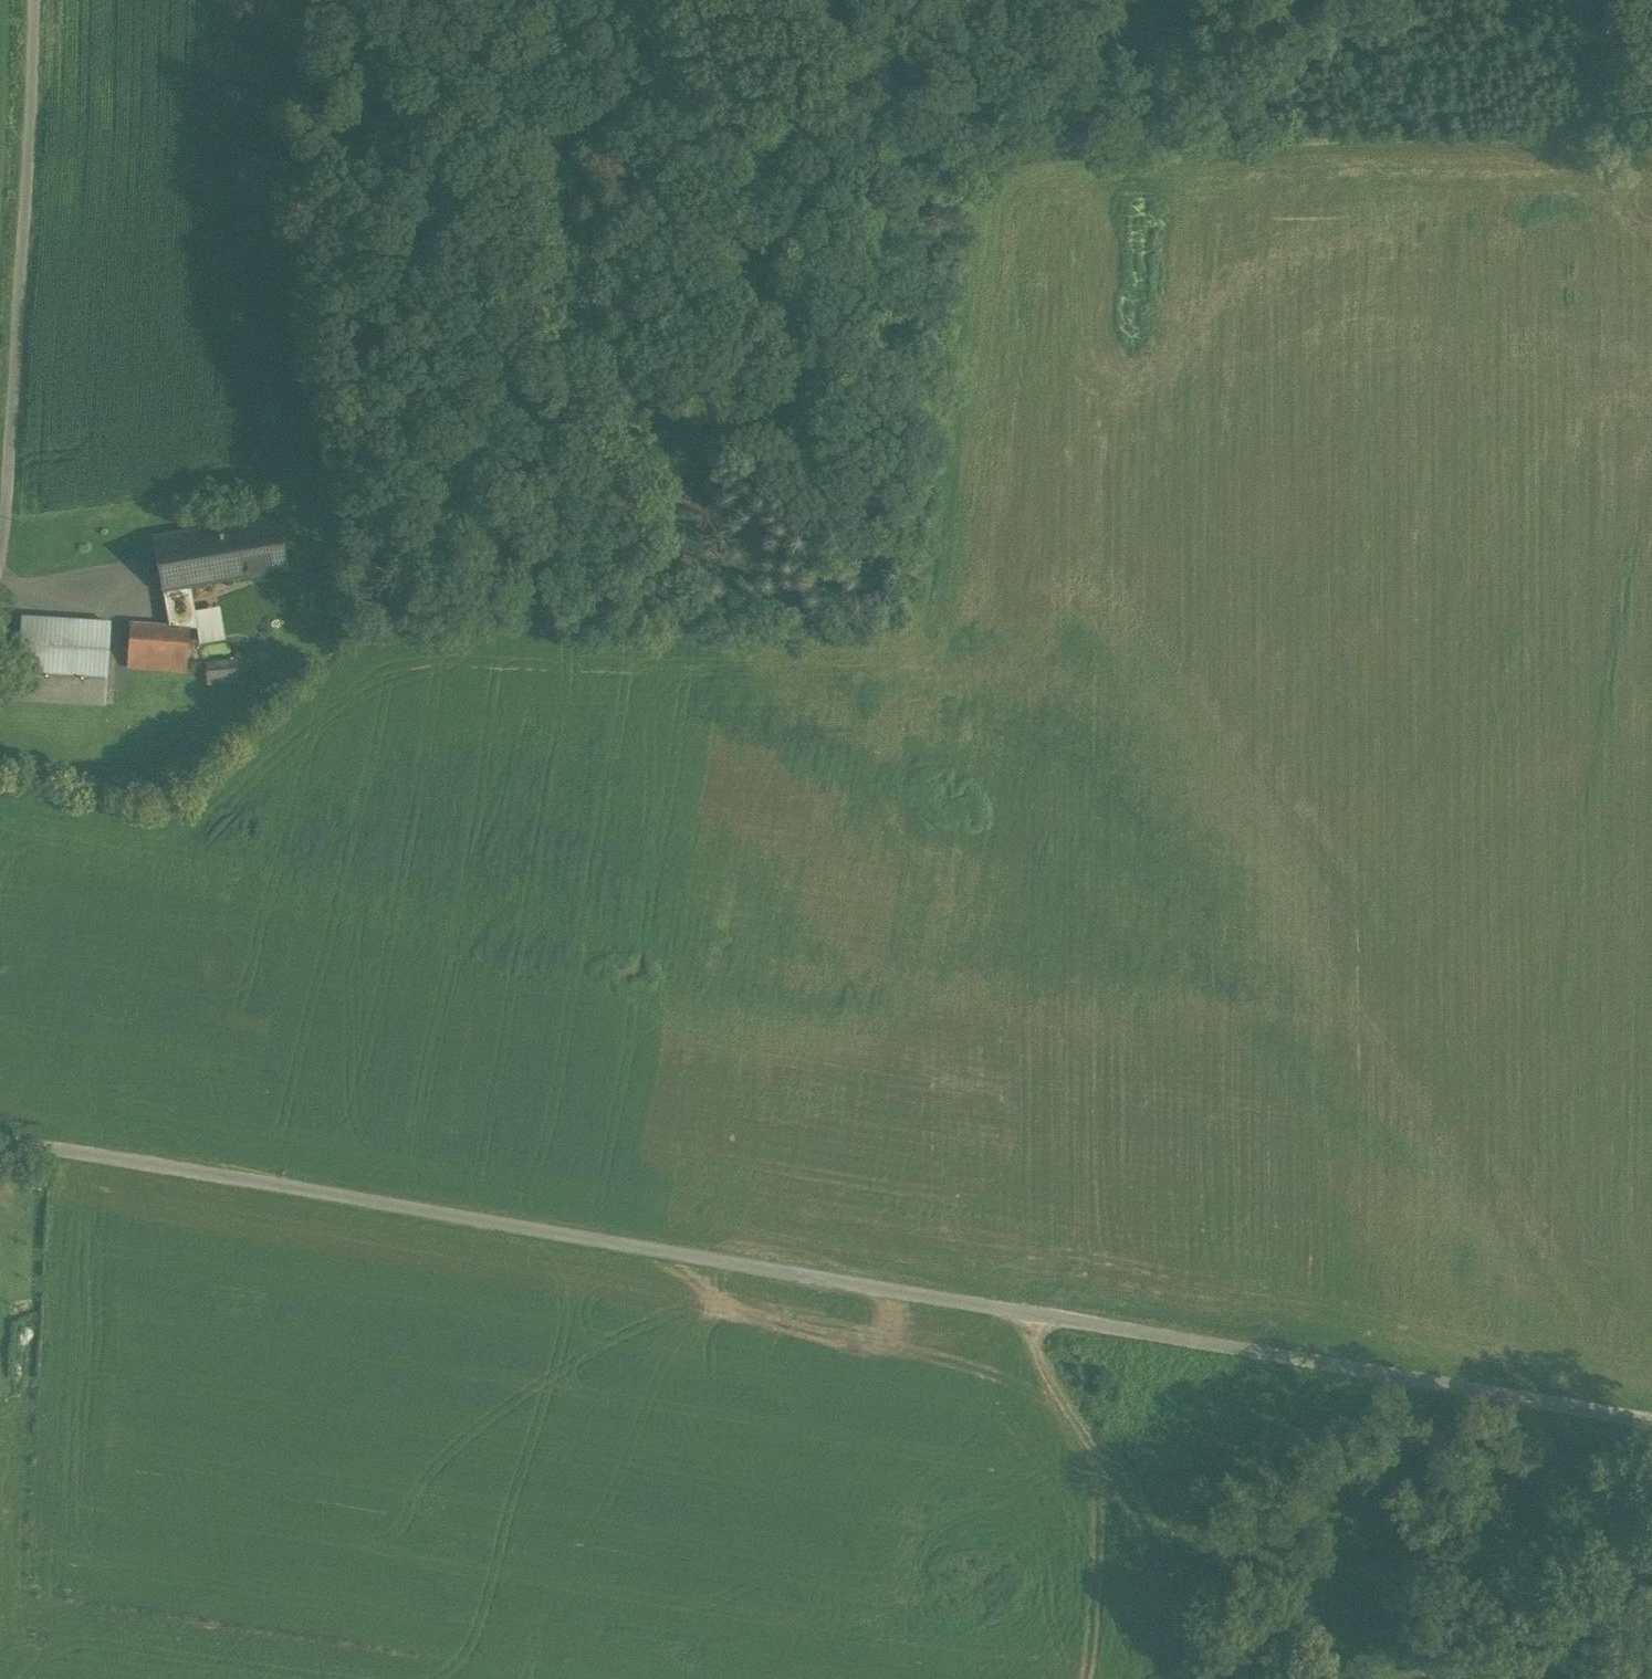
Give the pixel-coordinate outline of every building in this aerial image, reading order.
[(288,567),(279,514),(222,524),(231,577),(288,567)] [(231,577),(222,524),(153,536),(162,589),(231,577)] [(110,620),(21,615),(16,699),(105,705),(106,690),(110,620)] [(188,625),(130,620),(127,664),(186,669),(188,625)] [(235,660),(205,663),(205,670),(206,682),(237,679),(235,660)]
